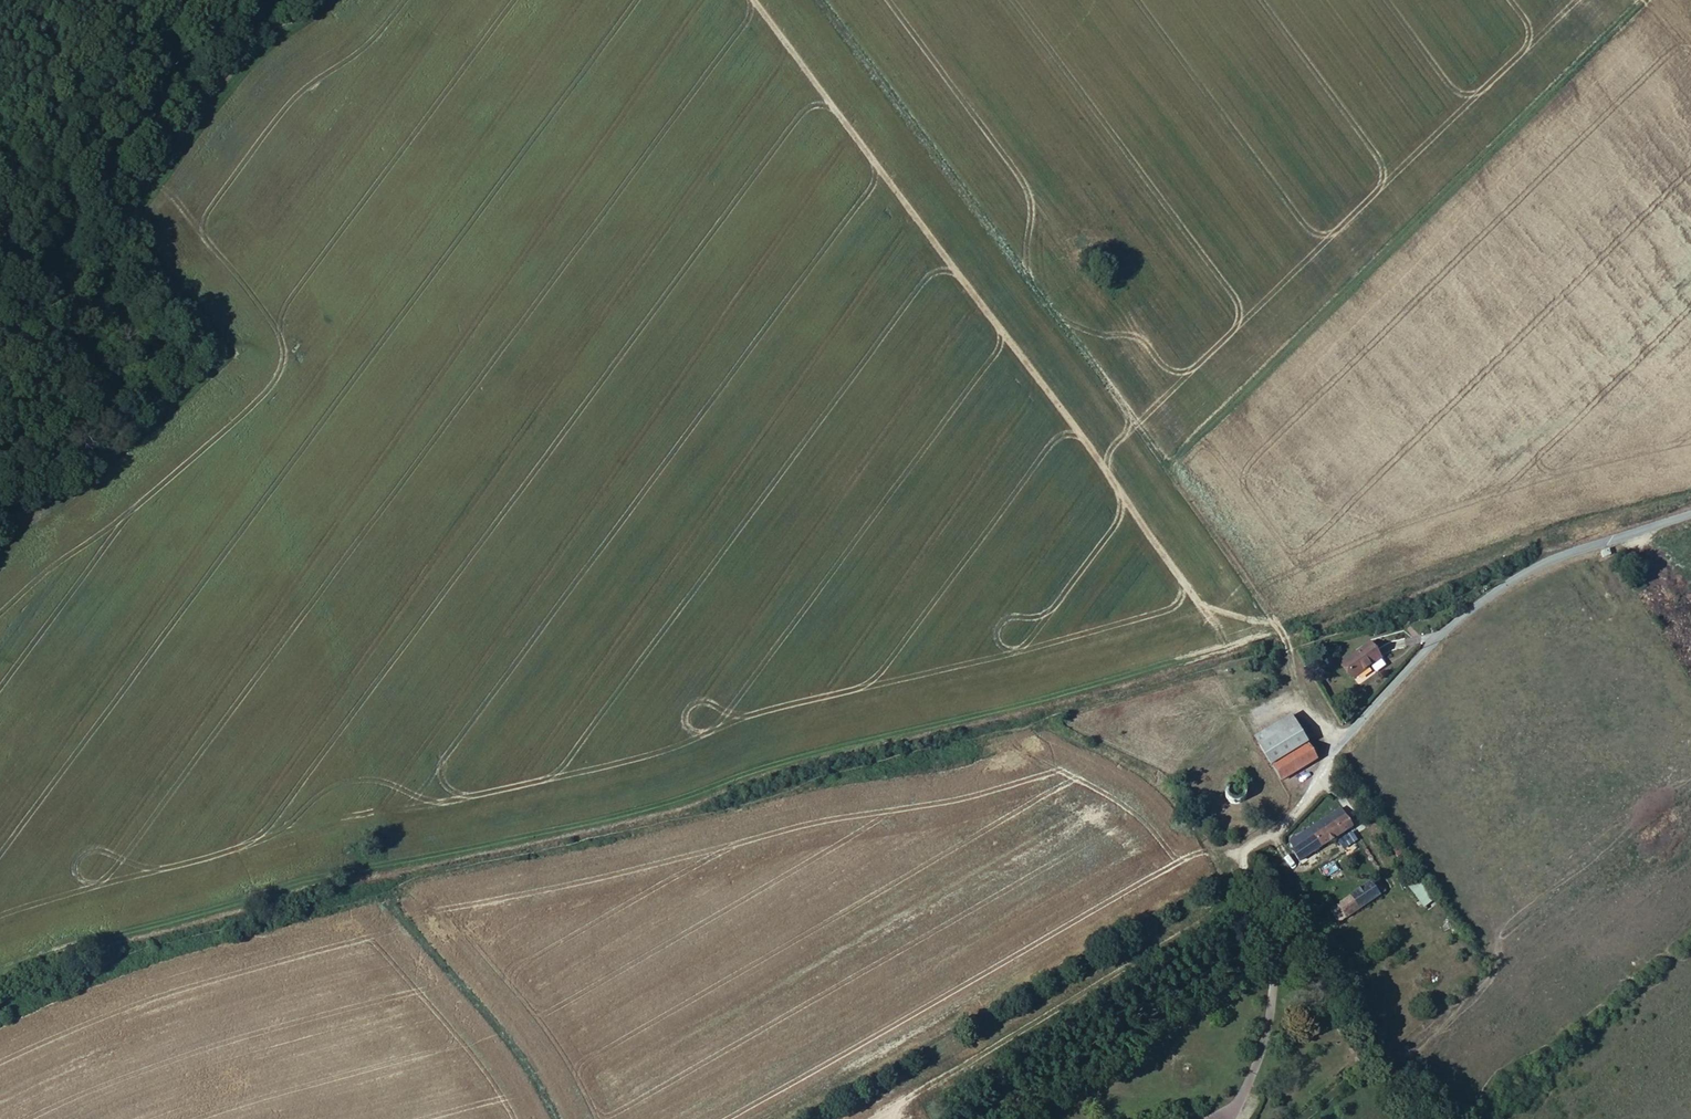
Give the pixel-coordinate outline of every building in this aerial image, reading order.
[(1605,555),(1603,549),(1594,551),(1596,558),(1605,555)] [(1332,664),(1344,681),(1369,662),(1357,646),(1332,664)] [(1253,738),(1271,766),(1305,745),(1287,717),(1253,738)] [(1305,745),(1314,759),(1325,751),(1317,738),(1305,745)] [(1280,781),(1314,759),(1305,745),(1271,766),(1280,781)] [(1286,842),(1291,849),(1313,836),(1319,846),(1351,826),(1340,809),(1286,842)] [(1313,836),(1291,849),(1298,859),(1319,846),(1313,836)] [(1405,886),(1423,910),(1435,901),(1418,878),(1405,886)] [(1329,911),(1337,922),(1380,890),(1373,879),(1329,911)] [(1350,1029),(1356,1037),(1363,1032),(1358,1024),(1350,1029)]
